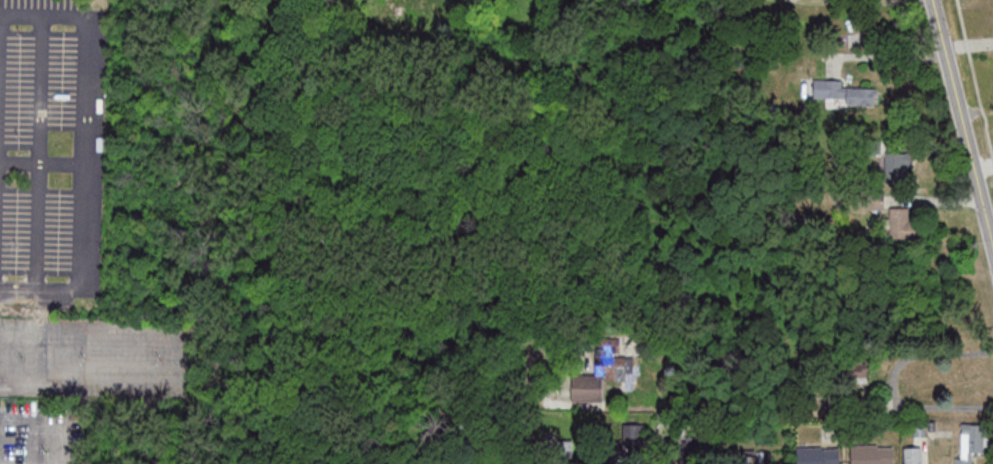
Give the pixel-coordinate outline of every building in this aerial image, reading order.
[(862,30),(833,29),(832,50),(862,51),(862,30)] [(814,98),(846,98),(846,105),(878,105),(878,87),(844,87),(844,79),(814,79),(814,98)] [(910,151),(886,151),(886,184),(910,184),(910,151)] [(889,238),(916,238),(916,217),(909,217),(909,206),(889,206),(889,238)] [(602,401),(603,380),(634,381),(634,353),(595,352),(595,374),(572,374),(571,401),(602,401)] [(955,456),(955,463),(974,463),(974,454),(987,454),(987,423),(961,423),(961,456),(955,456)] [(644,430),(623,430),(623,453),(644,453),(644,430)] [(579,440),(557,440),(557,463),(579,463),(579,440)] [(894,463),(894,444),(851,444),(851,463),(884,463),(894,463)] [(675,463),(700,463),(700,446),(675,446),(675,463)] [(796,446),(797,463),(840,463),(840,446),(796,446)] [(923,447),(903,447),(903,463),(923,463),(923,447)] [(738,450),(738,463),(771,463),(771,450),(738,450)]
